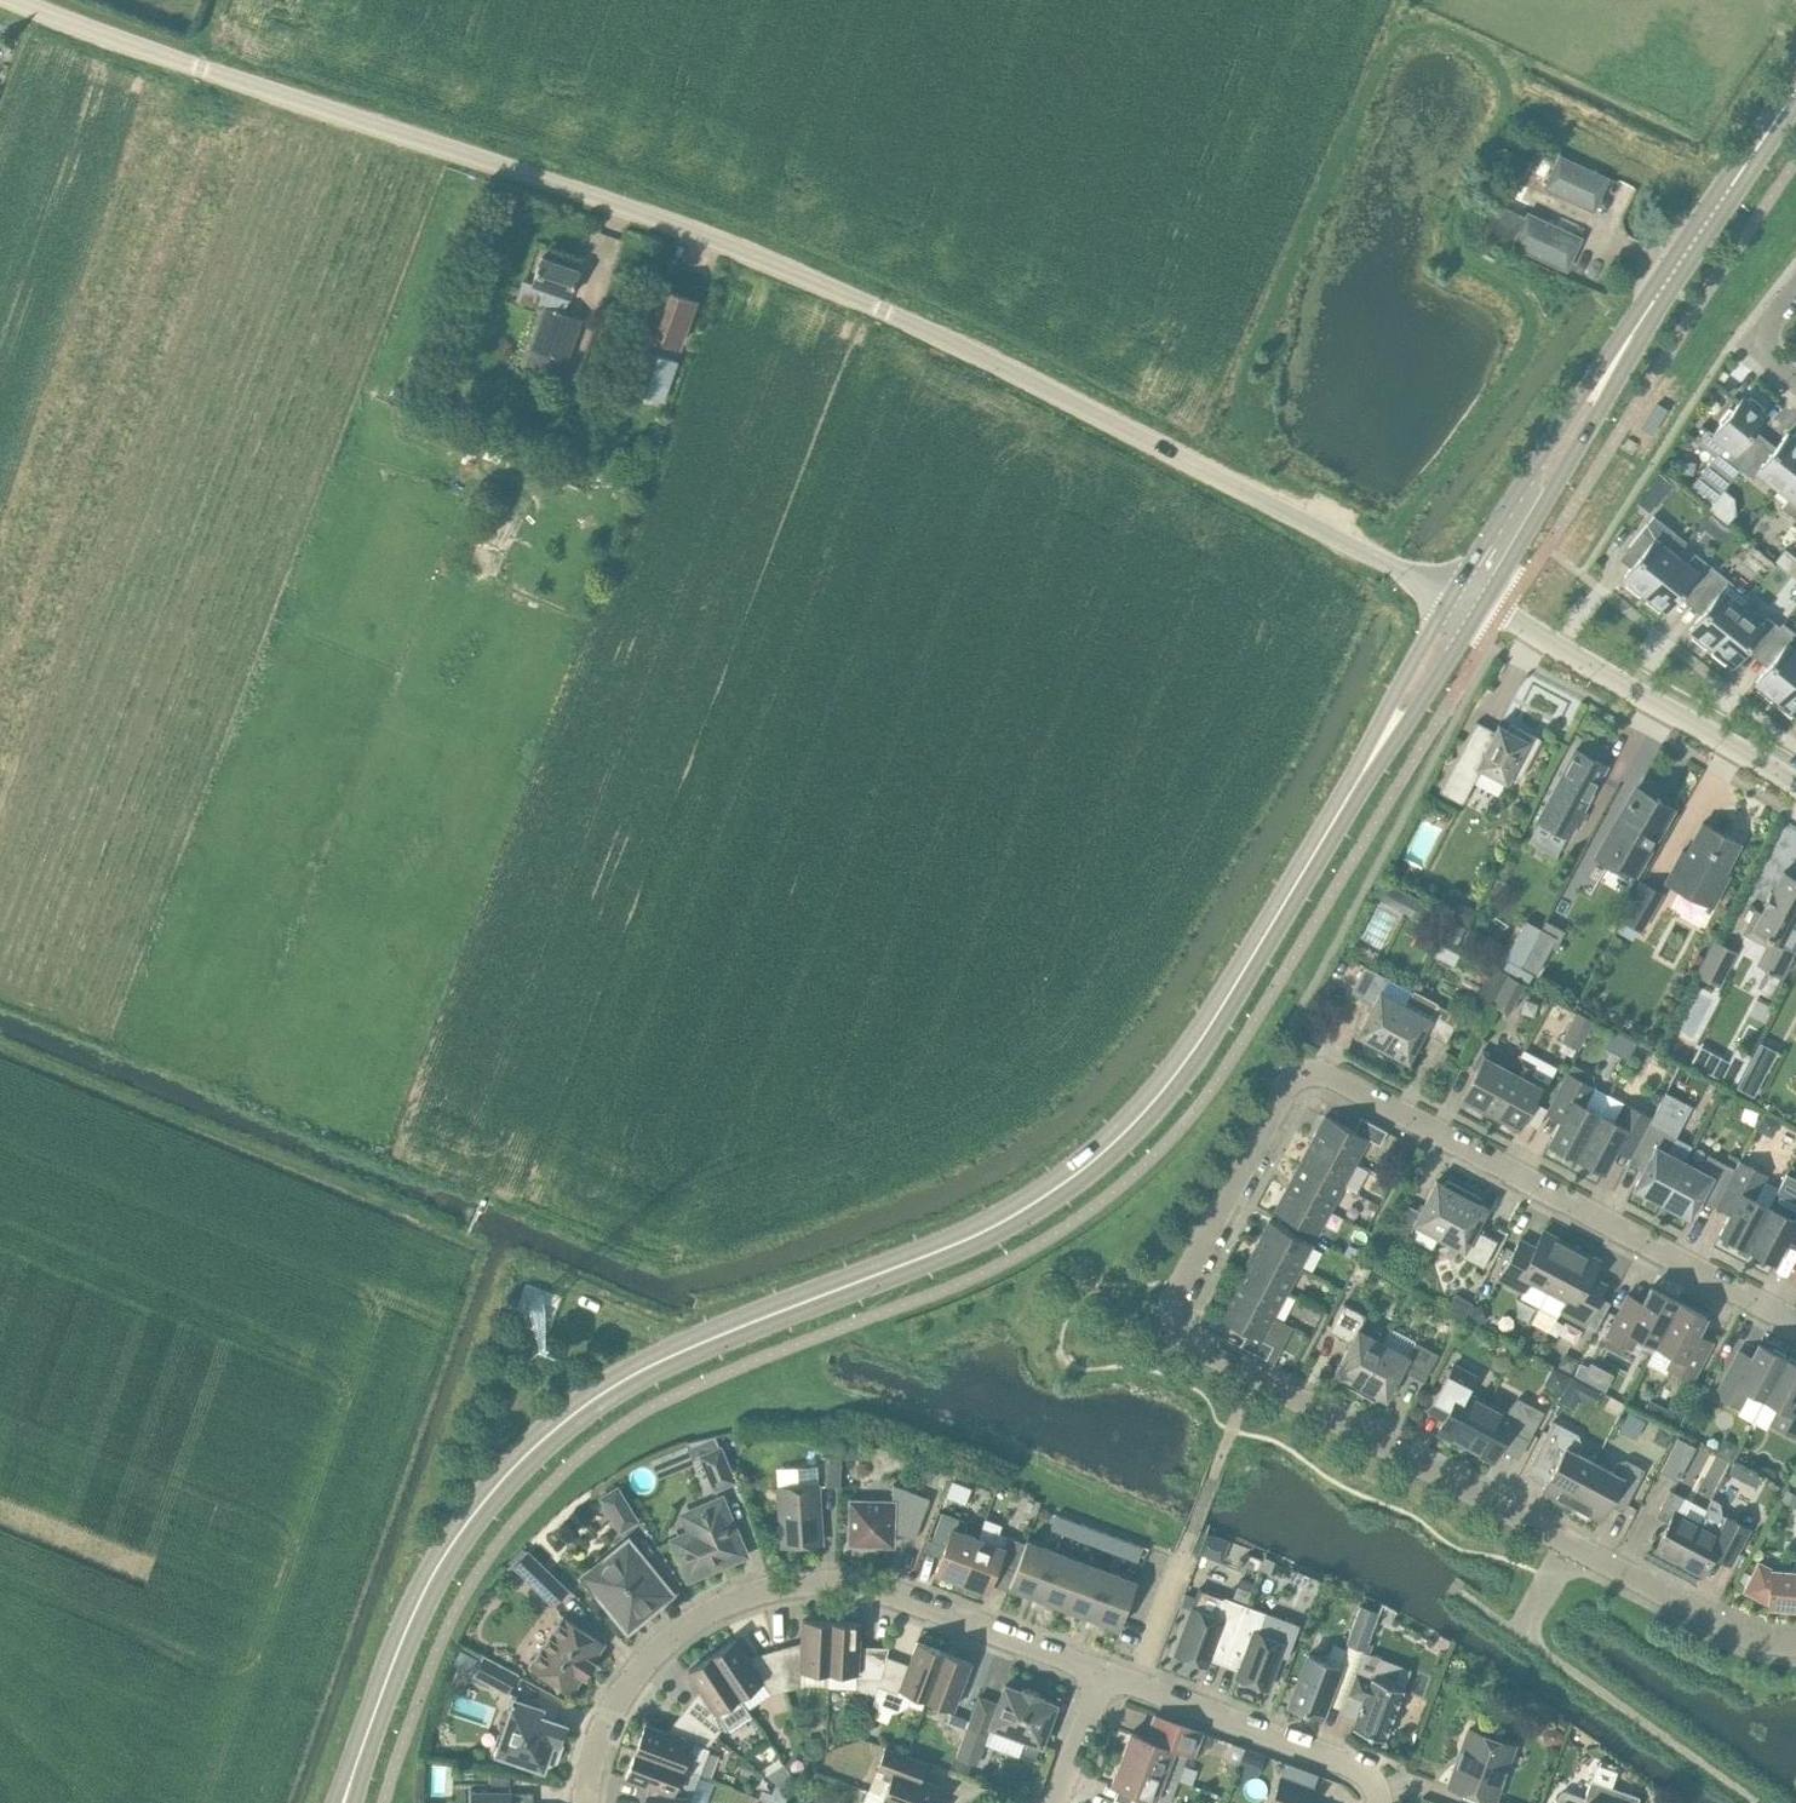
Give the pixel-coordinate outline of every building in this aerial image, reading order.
[(1558,150),(1541,184),(1595,210),(1611,176),(1558,150)] [(1510,250),(1525,216),(1488,199),(1473,233),(1476,234),(1510,250)] [(1530,208),(1514,241),(1567,266),(1582,232),(1530,208)] [(533,283),(549,289),(528,348),(530,348),(525,363),(558,375),(563,359),(567,361),(582,318),(563,311),(578,269),(542,256),(533,283)] [(678,345),(695,298),(661,286),(639,347),(655,352),(660,338),(678,345)] [(639,347),(639,346),(625,386),(664,399),(678,360),(655,352),(639,347)] [(1722,423),(1714,433),(1709,430),(1698,443),(1714,456),(1702,472),(1724,489),(1741,469),(1760,445),(1749,436),(1765,415),(1761,411),(1764,407),(1751,396),(1747,401),(1743,397),(1733,410),(1730,407),(1719,421),(1722,423)] [(1793,437),(1788,433),(1771,454),(1760,445),(1741,469),(1753,479),(1759,472),(1779,488),(1795,467),(1795,433),(1793,437)] [(1779,488),(1790,496),(1781,507),(1795,519),(1795,467),(1779,488)] [(1655,506),(1672,485),(1658,474),(1641,494),(1655,506)] [(1646,593),(1676,556),(1687,542),(1654,515),(1629,546),(1641,555),(1624,576),(1629,580),(1625,584),(1639,595),(1642,590),(1646,593)] [(1784,547),(1775,560),(1795,574),(1795,555),(1784,547)] [(1695,598),(1717,571),(1695,554),(1686,564),(1676,556),(1646,593),(1649,596),(1645,600),(1659,611),(1662,606),(1667,610),(1684,589),(1695,598)] [(1712,646),(1742,608),(1750,598),(1739,589),(1717,571),(1695,598),(1707,608),(1690,628),(1695,632),(1691,637),(1705,647),(1708,643),(1712,646)] [(1742,608),(1712,646),(1715,648),(1711,653),(1725,663),(1728,659),(1733,663),(1750,642),(1761,651),(1780,627),(1768,617),(1762,624),(1742,608)] [(1795,675),(1795,651),(1787,644),(1795,633),(1783,623),(1780,627),(1761,651),(1772,660),(1756,681),(1761,685),(1757,689),(1771,700),(1774,695),(1778,698),(1795,675)] [(1778,698),(1781,701),(1777,705),(1791,716),(1794,711),(1795,713),(1795,675),(1778,698)] [(1477,721),(1439,791),(1462,803),(1481,768),(1506,781),(1510,775),(1518,779),(1541,738),(1511,722),(1508,729),(1498,724),(1495,730),(1477,721)] [(1537,820),(1559,832),(1568,837),(1606,765),(1575,749),(1537,820)] [(1657,800),(1636,788),(1598,854),(1610,861),(1608,863),(1610,864),(1613,858),(1634,870),(1668,811),(1657,804),(1660,799),(1658,798),(1657,800)] [(1741,841),(1703,821),(1687,851),(1683,848),(1665,881),(1712,906),(1729,873),(1725,871),(1741,841)] [(1791,949),(1795,939),(1795,876),(1785,870),(1762,912),(1757,909),(1746,932),(1767,943),(1756,964),(1781,977),(1795,951),(1791,949)] [(1619,918),(1642,931),(1664,892),(1642,879),(1619,918)] [(1380,882),(1374,896),(1401,909),(1408,895),(1380,882)] [(1520,965),(1542,927),(1527,919),(1506,957),(1520,965)] [(1542,927),(1520,965),(1534,973),(1552,944),(1555,946),(1564,930),(1546,919),(1542,927)] [(1457,945),(1465,930),(1450,922),(1442,938),(1457,945)] [(1694,972),(1717,985),(1737,951),(1713,938),(1694,972)] [(1509,974),(1509,973),(1492,964),(1476,995),(1493,1004),(1508,974),(1509,974)] [(1380,1053),(1405,1004),(1413,990),(1365,965),(1351,992),(1373,1004),(1357,1034),(1365,1038),(1362,1043),(1380,1053)] [(1509,975),(1509,974),(1508,974),(1493,1004),(1510,1013),(1525,983),(1509,975)] [(1413,990),(1405,1004),(1380,1053),(1397,1062),(1400,1057),(1408,1061),(1424,1031),(1446,1042),(1460,1015),(1413,990)] [(1560,1039),(1578,1049),(1594,1019),(1576,1009),(1560,1039)] [(1697,1047),(1693,1064),(1723,1073),(1728,1056),(1697,1047)] [(1751,1055),(1736,1047),(1720,1078),(1735,1086),(1751,1055)] [(1491,1111),(1512,1071),(1497,1063),(1499,1058),(1482,1049),(1473,1066),(1477,1069),(1463,1096),(1491,1111)] [(1491,1111),(1519,1126),(1523,1118),(1538,1126),(1545,1114),(1549,1107),(1537,1101),(1546,1083),(1531,1075),(1537,1063),(1521,1055),(1512,1071),(1491,1111)] [(1577,1156),(1600,1113),(1609,1095),(1593,1086),(1593,1075),(1571,1063),(1549,1107),(1545,1114),(1559,1121),(1549,1142),(1577,1156)] [(1662,1201),(1684,1160),(1667,1152),(1692,1105),(1665,1091),(1651,1117),(1634,1150),(1649,1159),(1634,1187),(1662,1201)] [(1634,1150),(1651,1117),(1609,1095),(1600,1113),(1577,1156),(1604,1171),(1615,1151),(1630,1158),(1634,1150)] [(1312,1139),(1356,1162),(1369,1138),(1380,1144),(1387,1131),(1361,1117),(1354,1130),(1325,1115),(1312,1139)] [(1312,1139),(1300,1163),(1344,1186),(1356,1162),(1312,1139)] [(1720,1196),(1735,1168),(1708,1154),(1700,1169),(1684,1160),(1662,1201),(1690,1216),(1705,1188),(1720,1196)] [(1748,1247),(1769,1206),(1754,1198),(1766,1174),(1739,1160),(1735,1168),(1720,1196),(1715,1204),(1730,1212),(1720,1232),(1748,1247)] [(1300,1163),(1287,1186),(1331,1209),(1344,1186),(1300,1163)] [(1439,1236),(1465,1188),(1447,1179),(1444,1184),(1436,1180),(1420,1210),(1407,1203),(1393,1230),(1407,1238),(1415,1224),(1439,1236)] [(1331,1209),(1287,1186),(1274,1210),(1318,1234),(1331,1209)] [(1465,1188),(1439,1236),(1464,1249),(1461,1255),(1484,1267),(1498,1240),(1476,1228),(1488,1207),(1480,1202),(1482,1197),(1465,1188)] [(1769,1206),(1748,1247),(1775,1261),(1786,1241),(1795,1246),(1795,1200),(1793,1199),(1777,1190),(1769,1206)] [(1361,1209),(1373,1215),(1378,1205),(1366,1199),(1361,1209)] [(1256,1245),(1300,1268),(1313,1244),(1269,1221),(1256,1245)] [(1539,1306),(1572,1244),(1544,1229),(1536,1245),(1521,1237),(1499,1279),(1523,1291),(1520,1297),(1539,1306)] [(1572,1244),(1539,1306),(1558,1316),(1561,1311),(1585,1324),(1599,1295),(1607,1282),(1592,1273),(1600,1259),(1572,1244)] [(1256,1245),(1244,1268),(1288,1292),(1300,1268),(1256,1245)] [(1360,1283),(1368,1268),(1357,1262),(1349,1277),(1360,1283)] [(1244,1268),(1231,1292),(1275,1315),(1288,1292),(1244,1268)] [(1656,1344),(1679,1301),(1651,1286),(1643,1301),(1628,1293),(1622,1303),(1606,1334),(1632,1347),(1638,1334),(1655,1343),(1656,1344)] [(1275,1315),(1231,1292),(1218,1316),(1247,1332),(1240,1345),(1267,1359),(1274,1345),(1262,1340),(1275,1315)] [(1455,1292),(1447,1307),(1464,1316),(1472,1301),(1455,1292)] [(1656,1344),(1655,1343),(1646,1362),(1666,1373),(1669,1367),(1692,1379),(1713,1340),(1698,1332),(1706,1316),(1679,1301),(1656,1344)] [(1358,1391),(1383,1342),(1359,1329),(1367,1315),(1343,1303),(1329,1330),(1351,1341),(1335,1372),(1343,1376),(1340,1381),(1358,1391)] [(1487,1321),(1481,1303),(1473,1306),(1468,1317),(1479,1323),(1487,1321)] [(1324,1311),(1314,1306),(1305,1322),(1315,1327),(1324,1311)] [(519,1320),(540,1329),(545,1316),(524,1307),(519,1320)] [(1383,1342),(1358,1391),(1375,1400),(1378,1395),(1386,1399),(1402,1369),(1424,1380),(1438,1353),(1415,1341),(1408,1355),(1383,1342)] [(1764,1397),(1786,1357),(1759,1343),(1752,1356),(1740,1349),(1730,1366),(1716,1393),(1740,1406),(1749,1389),(1764,1397)] [(1764,1397),(1780,1406),(1771,1422),(1795,1435),(1795,1434),(1795,1363),(1786,1357),(1764,1397)] [(1466,1445),(1488,1402),(1472,1393),(1476,1375),(1454,1363),(1432,1406),(1447,1414),(1437,1433),(1449,1440),(1451,1437),(1466,1445)] [(1573,1407),(1579,1397),(1593,1405),(1601,1390),(1572,1375),(1559,1400),(1573,1407)] [(1488,1402),(1466,1445),(1481,1453),(1479,1456),(1492,1462),(1509,1431),(1528,1441),(1544,1411),(1518,1397),(1505,1411),(1488,1402)] [(1669,1409),(1650,1399),(1644,1410),(1678,1428),(1687,1412),(1671,1404),(1669,1409)] [(1572,1504),(1595,1461),(1577,1452),(1582,1444),(1579,1433),(1553,1420),(1525,1472),(1546,1483),(1543,1489),(1551,1493),(1553,1500),(1563,1504),(1569,1502),(1572,1504)] [(1675,1431),(1660,1424),(1652,1440),(1667,1447),(1675,1431)] [(694,1458),(701,1455),(716,1489),(736,1481),(716,1434),(686,1441),(694,1458)] [(841,1439),(826,1438),(826,1455),(841,1455),(841,1439)] [(1679,1483),(1696,1450),(1679,1442),(1663,1474),(1679,1483)] [(826,1455),(825,1485),(840,1485),(841,1455),(826,1455)] [(1595,1461),(1572,1504),(1575,1505),(1577,1512),(1586,1517),(1593,1515),(1601,1519),(1609,1503),(1623,1510),(1645,1468),(1627,1459),(1616,1462),(1612,1470),(1595,1461)] [(933,1479),(938,1465),(922,1460),(918,1474),(933,1479)] [(1734,1460),(1729,1469),(1755,1483),(1760,1474),(1734,1460)] [(852,1501),(851,1543),(855,1543),(855,1546),(873,1547),(873,1544),(893,1544),(894,1531),(915,1539),(930,1498),(893,1484),(893,1502),(852,1501)] [(818,1485),(779,1488),(783,1545),(822,1542),(818,1485)] [(618,1487),(601,1497),(621,1530),(638,1520),(618,1487)] [(1786,1488),(1780,1499),(1795,1506),(1795,1493),(1786,1488)] [(1679,1560),(1699,1523),(1676,1511),(1684,1496),(1670,1489),(1656,1514),(1669,1521),(1655,1548),(1679,1560)] [(1712,1498),(1699,1523),(1679,1560),(1703,1573),(1713,1553),(1730,1562),(1749,1527),(1721,1513),(1720,1502),(1712,1498)] [(680,1516),(688,1534),(674,1540),(690,1577),(745,1554),(722,1499),(680,1516)] [(978,1537),(964,1532),(969,1521),(943,1512),(932,1540),(946,1545),(937,1571),(962,1580),(978,1537)] [(1062,1532),(1067,1517),(1056,1513),(1051,1528),(1062,1532)] [(1026,1542),(997,1532),(1001,1521),(986,1516),(978,1537),(962,1580),(988,1590),(998,1565),(1015,1571),(1026,1542)] [(1073,1536),(1078,1521),(1067,1517),(1062,1532),(1073,1536)] [(1083,1540),(1089,1525),(1078,1521),(1073,1536),(1083,1540)] [(1094,1544),(1100,1529),(1089,1525),(1083,1540),(1094,1544)] [(1105,1549),(1111,1533),(1100,1529),(1094,1544),(1105,1549)] [(1221,1561),(1229,1540),(1208,1532),(1200,1553),(1221,1561)] [(1116,1553),(1122,1537),(1111,1533),(1105,1549),(1116,1553)] [(1127,1557),(1133,1542),(1122,1537),(1116,1553),(1127,1557)] [(1026,1542),(1015,1571),(1010,1585),(1065,1606),(1082,1560),(1027,1540),(1026,1542)] [(629,1541),(585,1576),(628,1629),(631,1626),(637,1627),(645,1620),(645,1615),(671,1594),(629,1541)] [(1133,1542),(1127,1557),(1138,1561),(1144,1546),(1133,1542)] [(529,1552),(515,1566),(554,1603),(567,1589),(529,1552)] [(1259,1569),(1269,1573),(1274,1561),(1264,1557),(1259,1569)] [(1082,1560),(1065,1606),(1120,1626),(1137,1581),(1082,1560)] [(1745,1589),(1769,1601),(1768,1604),(1795,1606),(1795,1560),(1795,1570),(1771,1568),(1759,1562),(1745,1589)] [(1246,1604),(1247,1604),(1254,1583),(1241,1578),(1233,1599),(1246,1604)] [(1200,1587),(1176,1653),(1207,1664),(1209,1658),(1224,1663),(1247,1604),(1246,1604),(1233,1599),(1200,1587)] [(1286,1658),(1299,1624),(1247,1604),(1224,1663),(1239,1669),(1237,1675),(1268,1687),(1280,1656),(1286,1658)] [(1377,1610),(1360,1604),(1346,1642),(1364,1649),(1377,1610)] [(585,1675),(594,1661),(592,1660),(604,1643),(563,1616),(532,1664),(536,1667),(541,1673),(545,1676),(551,1677),(572,1690),(583,1674),(585,1675)] [(775,1649),(787,1689),(801,1685),(802,1669),(830,1670),(832,1621),(803,1620),(802,1650),(775,1649)] [(832,1621),(830,1670),(856,1672),(856,1688),(875,1695),(886,1662),(888,1655),(859,1653),(861,1622),(832,1621)] [(787,1689),(775,1649),(753,1664),(736,1639),(712,1655),(740,1696),(764,1680),(772,1694),(787,1689)] [(875,1695),(872,1703),(874,1703),(893,1711),(894,1711),(896,1711),(897,1711),(898,1710),(899,1710),(901,1710),(902,1709),(903,1709),(904,1708),(905,1707),(906,1707),(907,1706),(908,1705),(909,1704),(913,1692),(927,1698),(945,1651),(918,1641),(907,1670),(892,1664),(895,1657),(888,1655),(886,1662),(875,1695)] [(1347,1648),(1333,1644),(1328,1658),(1324,1660),(1308,1654),(1290,1704),(1308,1711),(1308,1709),(1322,1714),(1347,1648)] [(945,1651),(927,1698),(954,1708),(972,1662),(945,1651)] [(728,1728),(751,1713),(739,1696),(740,1696),(712,1655),(688,1670),(705,1696),(684,1710),(716,1736),(726,1724),(728,1728)] [(485,1656),(476,1673),(508,1691),(517,1674),(485,1656)] [(1385,1739),(1404,1688),(1356,1671),(1347,1694),(1363,1700),(1353,1727),(1360,1730),(1359,1732),(1376,1739),(1377,1736),(1385,1739)] [(1000,1701),(991,1725),(1026,1738),(1020,1753),(1035,1759),(1041,1743),(1041,1744),(1056,1703),(1040,1697),(1041,1693),(1024,1686),(1023,1690),(1006,1684),(1000,1701)] [(979,1693),(969,1724),(988,1731),(1000,1701),(979,1693)] [(515,1699),(498,1752),(543,1767),(545,1762),(549,1763),(557,1759),(562,1744),(560,1740),(566,1724),(540,1715),(542,1708),(515,1699)] [(716,1736),(684,1710),(675,1734),(646,1723),(636,1750),(683,1768),(698,1774),(709,1748),(707,1747),(716,1736)] [(966,1729),(969,1724),(970,1719),(950,1711),(946,1722),(965,1729),(966,1729)] [(1196,1751),(1204,1732),(1159,1715),(1150,1738),(1131,1732),(1121,1757),(1179,1779),(1184,1764),(1188,1753),(1196,1751)] [(966,1729),(965,1729),(956,1755),(976,1763),(988,1731),(969,1724),(966,1729)] [(1468,1727),(1448,1783),(1494,1800),(1515,1744),(1468,1727)] [(1238,1764),(1240,1759),(1245,1748),(1232,1743),(1226,1760),(1238,1764)] [(926,1761),(885,1745),(876,1768),(884,1771),(882,1777),(890,1780),(885,1795),(906,1802),(935,1802),(941,1786),(919,1777),(926,1761)] [(1239,1768),(1236,1775),(1246,1779),(1249,1772),(1257,1775),(1265,1756),(1246,1748),(1238,1768),(1239,1768)] [(636,1750),(626,1777),(647,1785),(646,1802),(687,1802),(687,1801),(698,1774),(683,1768),(636,1750)] [(1179,1779),(1121,1757),(1112,1783),(1137,1793),(1133,1802),(1164,1802),(1165,1802),(1168,1802),(1169,1802),(1179,1779)] [(770,1776),(782,1785),(793,1778),(786,1766),(770,1776)] [(492,1785),(512,1785),(512,1777),(492,1774),(492,1785)] [(1271,1802),(1307,1802),(1313,1789),(1281,1777),(1271,1802)] [(1555,1802),(1637,1802),(1639,1796),(1591,1778),(1584,1796),(1566,1789),(1563,1790),(1560,1791),(1559,1792),(1555,1802)] [(473,1802),(511,1802),(511,1792),(473,1792),(473,1802)]
